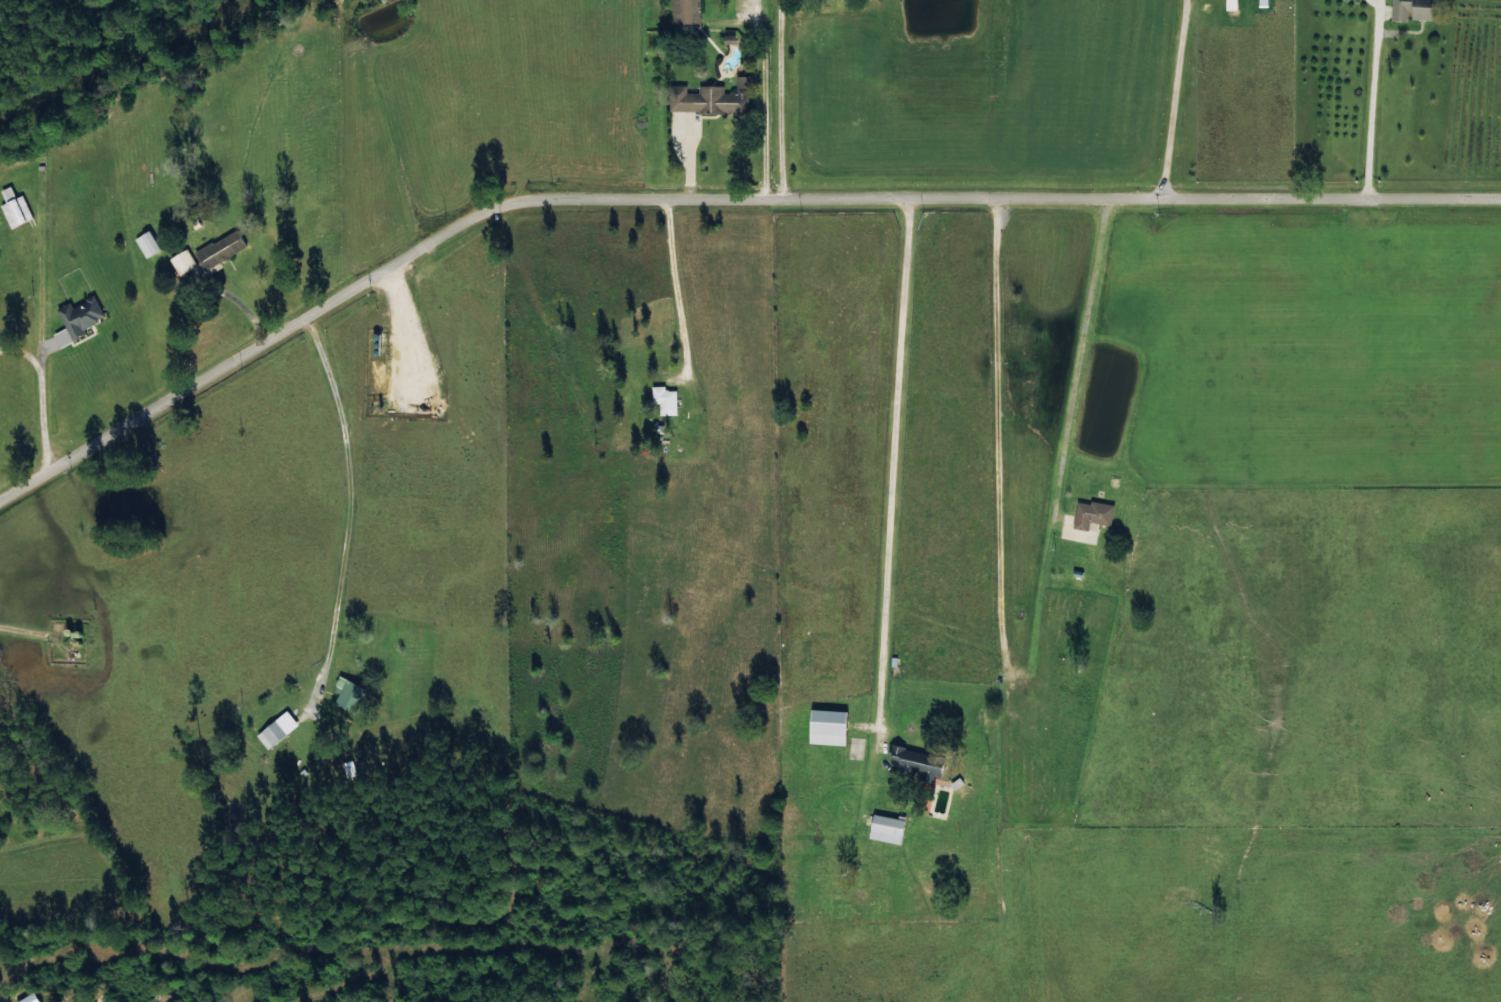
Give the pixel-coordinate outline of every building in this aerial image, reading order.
[(700,0),(672,0),(672,23),(700,22),(700,0)] [(1236,0),(1225,0),(1225,10),(1236,9),(1236,0)] [(1432,20),(1432,0),(1391,0),(1391,20),(1409,21),(1409,19),(1432,20)] [(734,43),(734,35),(723,35),(723,43),(734,43)] [(671,112),(749,113),(749,76),(736,76),(736,93),(724,93),(724,86),(699,85),(699,93),(686,92),(686,85),(672,85),(671,112)] [(15,198),(11,186),(0,190),(5,204),(1,205),(9,228),(32,219),(23,195),(15,198)] [(134,239),(145,258),(160,249),(149,230),(134,239)] [(196,267),(188,249),(170,257),(178,276),(196,267)] [(58,345),(107,320),(95,296),(73,308),(70,302),(56,309),(65,328),(52,334),(58,345)] [(677,415),(676,391),(665,391),(665,386),(652,386),(652,404),(659,404),(660,415),(677,415)] [(1110,526),(1114,505),(1090,500),(1090,504),(1077,502),(1072,527),(1087,530),(1089,521),(1110,526)] [(331,702),(358,715),(370,691),(342,678),(331,702)] [(845,745),(846,711),(810,710),(809,744),(845,745)] [(268,750),(286,734),(275,720),(256,736),(268,750)] [(944,759),(893,744),(886,768),(937,783),(944,759)] [(904,818),(872,814),(869,839),(901,842),(904,818)]
